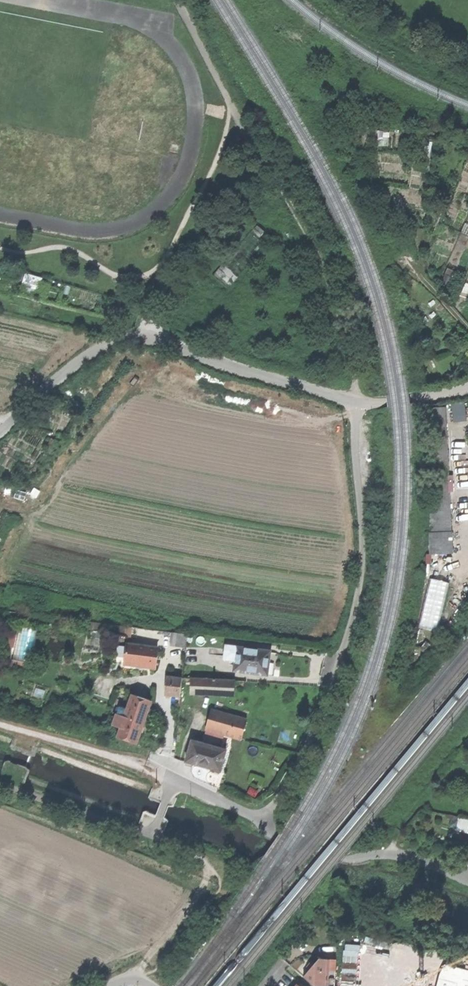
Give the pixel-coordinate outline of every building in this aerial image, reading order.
[(231,286),(239,276),(224,264),(216,274),(231,286)] [(41,290),(44,278),(27,273),(24,285),(41,290)] [(420,360),(424,359),(419,340),(415,342),(420,360)] [(452,405),(454,422),(466,420),(464,403),(452,405)] [(423,620),(438,624),(446,592),(430,588),(423,620)] [(126,637),(127,627),(46,616),(45,624),(89,630),(83,666),(99,669),(106,634),(108,634),(101,670),(110,671),(117,635),(126,637)] [(14,673),(25,674),(34,626),(23,624),(14,673)] [(171,645),(187,647),(189,634),(173,632),(171,645)] [(144,668),(156,669),(158,648),(128,645),(126,665),(137,667),(136,669),(144,670),(144,668)] [(235,671),(267,675),(269,660),(270,652),(227,647),(226,658),(237,660),(235,671)] [(173,697),(181,698),(183,679),(168,678),(166,696),(173,697)] [(191,692),(235,695),(236,680),(192,678),(191,692)] [(127,741),(137,744),(152,703),(133,697),(126,716),(119,714),(114,725),(122,728),(119,738),(127,741)] [(206,730),(242,740),(247,721),(212,711),(206,730)] [(202,766),(220,772),(226,751),(192,741),(186,762),(202,766)] [(440,827),(452,830),(455,818),(443,815),(440,827)] [(302,976),(313,985),(327,985),(328,958),(318,958),(310,967),(302,976)]
